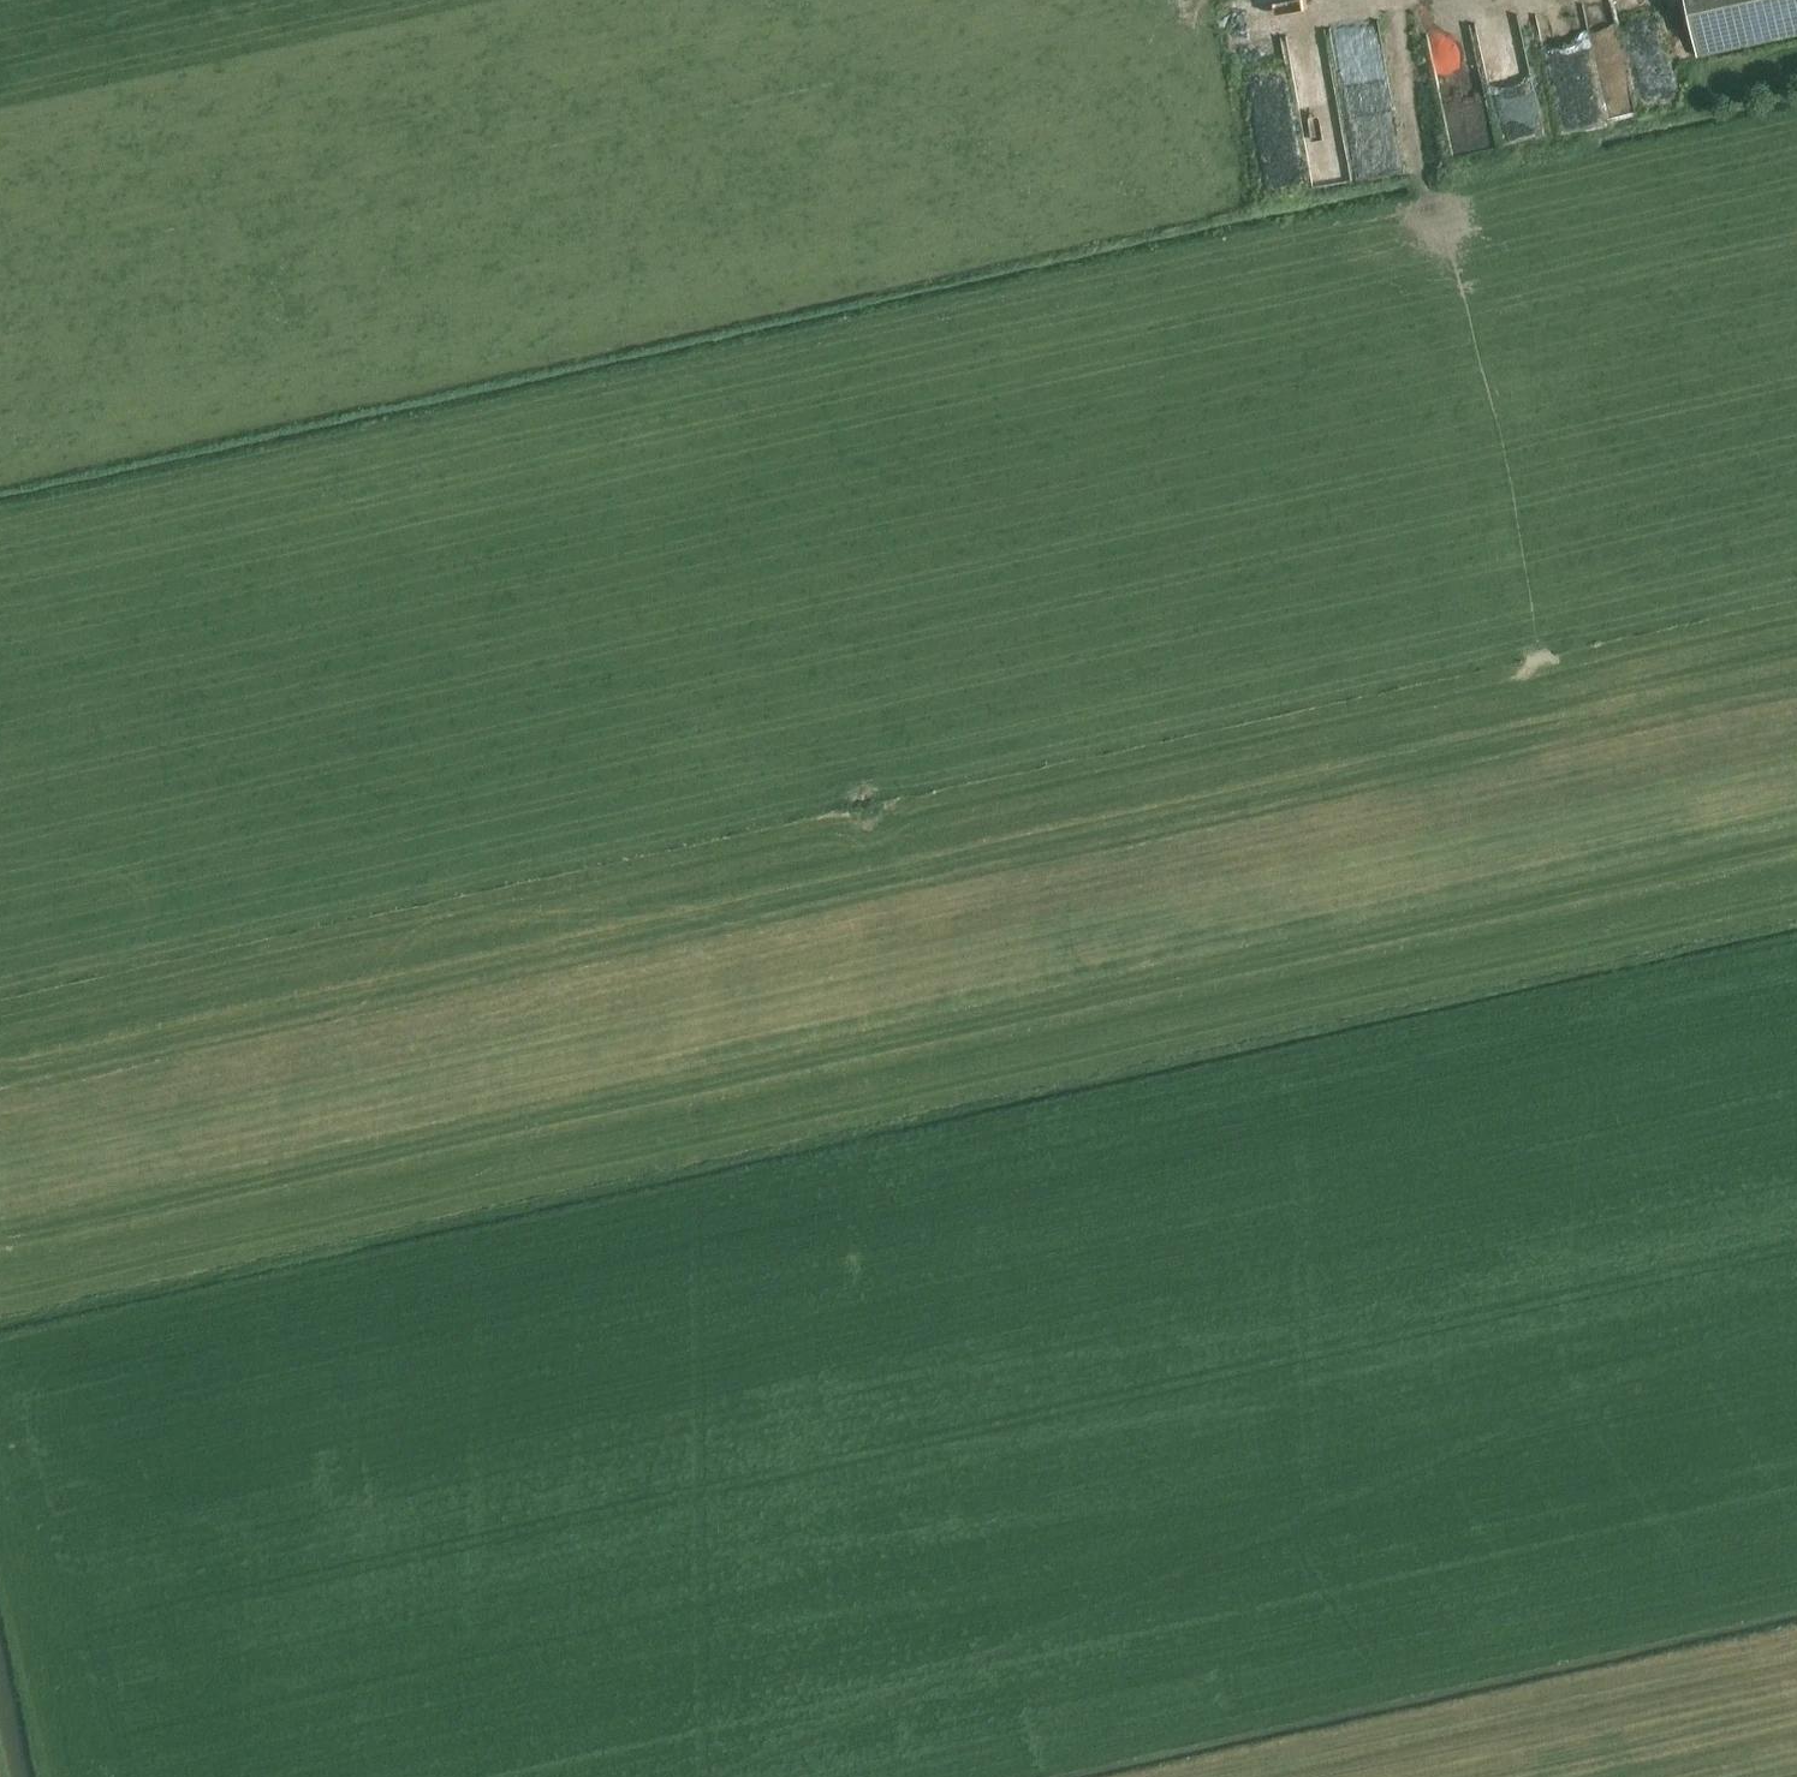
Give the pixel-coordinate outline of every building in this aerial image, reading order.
[(1796,33),(1796,0),(1684,0),(1696,56),(1796,33)] [(1532,134),(1554,129),(1556,117),(1543,56),(1536,55),(1532,82),(1517,12),(1505,10),(1486,14),(1485,22),(1488,36),(1487,43),(1501,111),(1517,114),(1520,95),(1529,93),(1536,94),(1530,128),(1514,126),(1513,134),(1522,132),(1532,134)] [(1275,64),(1272,17),(1238,19),(1240,66),(1275,64)]
